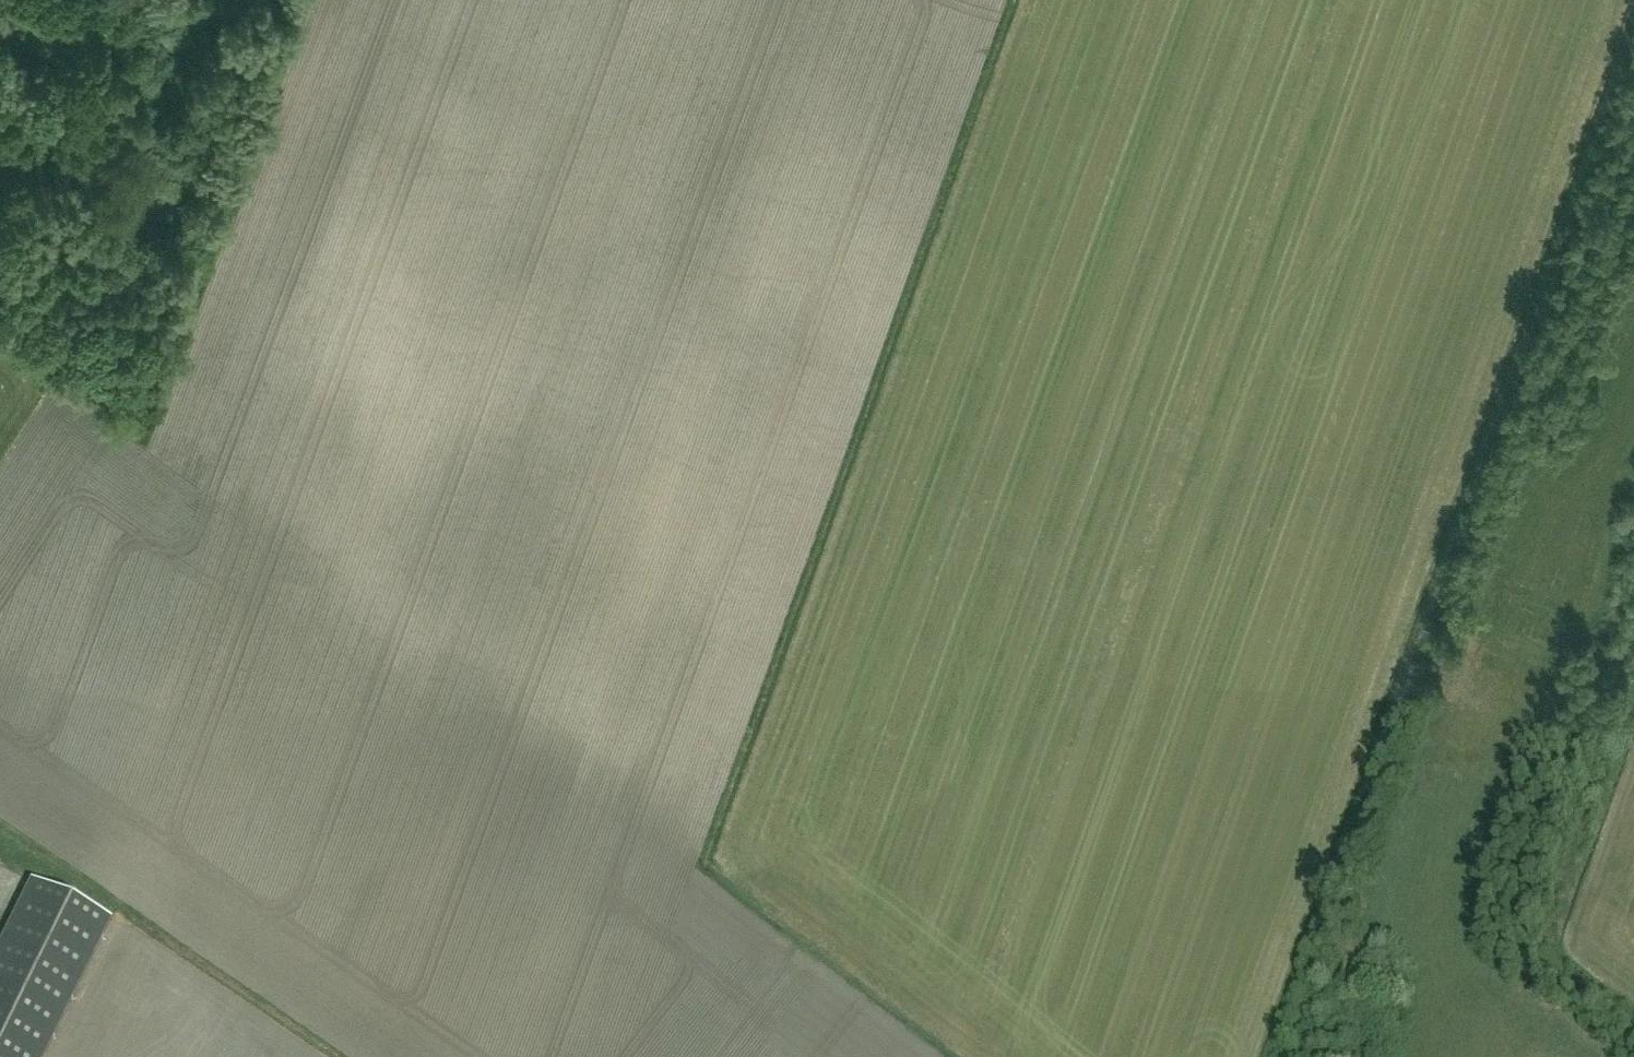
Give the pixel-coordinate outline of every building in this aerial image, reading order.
[(62,1023),(0,993),(0,1056),(46,1056),(62,1023)]
